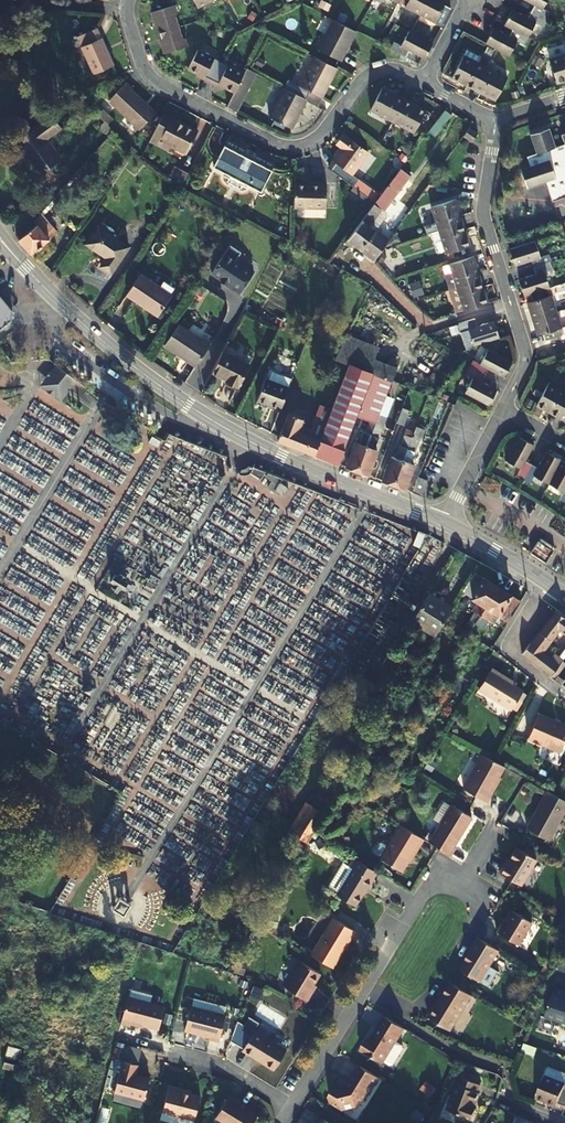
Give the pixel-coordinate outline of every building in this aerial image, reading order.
[(398,3),(399,2),(405,5),(404,7),(435,23),(436,21),(442,25),(451,9),(444,5),(447,1),(445,0),(392,0),(398,3)] [(517,0),(532,8),(526,21),(510,12),(502,28),(510,32),(507,39),(491,30),(484,45),(495,50),(507,57),(514,44),(522,48),(533,26),(541,30),(548,15),(541,12),(548,0),(517,0)] [(173,6),(151,13),(154,24),(155,23),(158,33),(161,43),(160,43),(163,54),(185,47),(183,40),(179,38),(176,28),(173,17),(175,14),(173,6)] [(335,22),(334,21),(318,50),(340,61),(355,32),(335,22)] [(94,74),(114,64),(98,28),(79,37),(83,46),(82,47),(94,74)] [(392,43),(388,49),(404,58),(407,51),(424,60),(432,44),(408,31),(399,47),(392,43)] [(217,85),(233,93),(242,75),(219,63),(196,51),(187,69),(202,77),(202,80),(209,83),(216,87),(217,85)] [(484,70),(490,59),(483,55),(478,66),(462,57),(451,80),(466,88),(468,85),(475,88),(484,70)] [(335,69),(314,57),(298,87),(287,81),(283,88),(306,100),(316,105),(335,69)] [(549,65),(556,89),(564,86),(564,59),(549,65)] [(234,112),(255,73),(246,69),(242,75),(233,93),(225,108),(234,112)] [(490,73),(484,70),(475,88),(480,91),(478,94),(494,103),(506,81),(490,72),(490,73)] [(125,82),(108,101),(140,128),(154,112),(130,90),(132,88),(125,82)] [(306,100),(283,88),(267,118),(290,129),(306,100)] [(386,120),(391,123),(401,105),(395,102),(397,98),(382,91),(370,113),(385,121),(386,120)] [(401,105),(391,123),(398,126),(397,128),(413,136),(424,113),(409,105),(407,108),(401,105)] [(102,111),(98,116),(107,125),(112,121),(102,111)] [(159,140),(169,145),(185,153),(196,131),(185,125),(184,127),(178,123),(179,122),(170,118),(170,119),(161,115),(148,139),(157,144),(159,140)] [(50,116),(14,142),(38,175),(61,158),(46,138),(59,128),(50,116)] [(434,136),(441,125),(437,122),(429,132),(434,136)] [(464,137),(468,140),(472,143),(477,134),(469,128),(464,137)] [(562,149),(551,152),(545,134),(526,140),(532,159),(522,162),(525,171),(516,174),(522,193),(541,187),(547,206),(564,200),(564,148),(562,149)] [(342,136),(337,142),(344,147),(342,150),(327,168),(354,188),(366,197),(375,204),(380,198),(350,176),(367,154),(342,136)] [(159,140),(157,144),(167,149),(169,145),(159,140)] [(238,180),(248,161),(242,158),(242,156),(222,146),(211,167),(238,180)] [(248,161),(238,180),(259,191),(270,171),(251,161),(250,162),(248,161)] [(172,166),(166,178),(179,187),(186,173),(172,166)] [(385,246),(389,241),(376,231),(386,218),(382,214),(407,181),(403,179),(401,181),(395,177),(380,198),(375,204),(368,213),(348,239),(354,243),(375,259),(385,246)] [(294,186),(293,208),(336,210),(338,184),(317,183),(317,187),(294,186)] [(366,197),(354,188),(350,193),(361,202),(366,197)] [(366,197),(361,202),(359,205),(368,213),(375,204),(366,197)] [(428,234),(437,232),(458,226),(456,220),(460,219),(455,202),(422,211),(428,234)] [(39,262),(56,249),(48,240),(57,233),(41,214),(34,222),(37,226),(18,240),(29,255),(33,257),(39,262)] [(458,226),(437,232),(444,256),(468,249),(463,232),(460,233),(458,226)] [(110,277),(128,249),(98,229),(86,247),(106,261),(100,270),(110,277)] [(351,248),(354,243),(348,239),(345,244),(351,248)] [(532,245),(506,253),(511,270),(527,265),(531,278),(516,283),(521,300),(527,298),(529,305),(524,307),(534,339),(539,337),(541,344),(560,339),(558,332),(560,331),(549,299),(548,299),(546,292),(541,276),(549,273),(544,258),(537,261),(532,245)] [(229,247),(211,274),(227,285),(226,286),(239,296),(254,274),(235,262),(241,254),(229,247)] [(447,292),(454,290),(475,284),(473,277),(477,276),(472,258),(447,266),(449,276),(441,278),(446,292),(447,292)] [(158,317),(170,298),(140,278),(128,297),(158,317)] [(475,284),(454,290),(456,296),(456,297),(461,314),(485,306),(481,289),(477,290),(475,284)] [(456,296),(454,290),(447,292),(454,316),(461,314),(456,297),(456,296)] [(1,331),(13,320),(13,310),(0,295),(0,331),(1,331)] [(474,320),(457,325),(460,334),(467,331),(472,347),(474,346),(498,339),(493,323),(476,328),(474,320)] [(209,346),(178,325),(164,345),(181,357),(183,355),(197,364),(209,346)] [(348,365),(368,373),(379,347),(348,335),(335,360),(348,365)] [(472,361),(469,367),(485,376),(488,371),(503,378),(511,363),(487,351),(479,365),(472,361)] [(238,388),(250,365),(224,352),(213,373),(228,380),(227,382),(238,388)] [(285,376),(290,362),(277,358),(273,371),(285,376)] [(77,379),(61,365),(50,378),(50,386),(58,393),(66,392),(77,379)] [(334,403),(331,411),(314,456),(338,465),(356,417),(369,422),(375,425),(391,382),(368,373),(348,365),(334,403)] [(485,376),(469,367),(465,375),(472,379),(464,394),(488,406),(496,391),(481,383),(485,376)] [(292,381),(271,373),(268,382),(289,390),(292,381)] [(281,410),(289,390),(268,382),(265,381),(257,401),(281,410)] [(559,413),(564,403),(564,394),(563,392),(563,391),(547,383),(536,405),(551,413),(553,410),(559,413)] [(320,406),(331,411),(334,403),(323,399),(320,406)] [(277,441),(314,456),(331,411),(320,406),(317,414),(318,415),(311,431),(300,426),(303,420),(288,414),(277,441)] [(402,409),(396,423),(403,426),(409,411),(402,409)] [(375,425),(369,422),(365,433),(362,432),(358,444),(355,443),(352,452),(350,451),(346,458),(349,460),(345,468),(356,472),(375,425)] [(356,472),(367,476),(370,468),(374,469),(376,461),(374,460),(377,452),(373,450),(378,438),(376,437),(381,427),(375,425),(356,472)] [(166,435),(155,430),(152,436),(164,441),(166,435)] [(392,486),(411,438),(403,435),(394,459),(391,457),(388,465),(385,465),(382,472),(385,473),(381,482),(392,486)] [(519,437),(506,461),(521,469),(517,477),(524,481),(532,465),(526,462),(534,445),(519,437)] [(392,486),(404,491),(407,482),(410,483),(412,476),(409,475),(413,466),(410,465),(414,452),(412,451),(416,440),(411,438),(392,486)] [(532,465),(524,481),(531,484),(534,477),(550,485),(562,461),(547,454),(539,469),(532,465)] [(550,485),(564,493),(560,500),(564,503),(564,463),(562,461),(550,485)] [(426,482),(417,478),(411,494),(420,497),(426,482)] [(412,544),(420,547),(425,534),(418,531),(412,544)] [(535,538),(530,553),(547,560),(552,544),(535,538)] [(475,594),(485,579),(474,572),(465,587),(475,594)] [(114,595),(130,592),(129,587),(128,574),(112,576),(114,595)] [(485,579),(475,594),(472,599),(477,602),(472,610),(476,612),(481,615),(498,587),(485,579)] [(498,587),(481,615),(489,621),(495,613),(500,616),(503,611),(513,617),(522,602),(498,587)] [(412,621),(435,636),(446,619),(453,608),(429,593),(412,621)] [(556,611),(531,644),(531,643),(523,654),(543,669),(542,670),(550,676),(563,660),(559,657),(555,662),(544,654),(546,650),(544,649),(560,629),(564,633),(564,618),(556,611)] [(469,634),(481,615),(476,612),(464,631),(469,634)] [(493,668),(479,688),(511,710),(524,691),(499,674),(500,673),(493,668)] [(530,736),(562,751),(564,743),(564,724),(562,722),(561,724),(556,722),(557,721),(540,713),(530,736)] [(495,762),(482,755),(463,789),(487,802),(492,794),(490,793),(505,767),(495,762)] [(430,759),(425,768),(432,772),(437,764),(430,759)] [(564,812),(564,801),(554,795),(547,791),(527,829),(549,841),(564,812)] [(333,802),(319,793),(311,805),(309,803),(290,832),(307,843),(333,802)] [(429,842),(451,856),(455,848),(454,847),(472,818),(452,805),(429,842)] [(419,848),(424,839),(401,825),(380,858),(402,872),(418,847),(419,848)] [(500,873),(522,886),(537,860),(517,848),(506,865),(505,864),(500,873)] [(372,878),(376,872),(354,858),(349,865),(353,868),(337,894),(356,906),(367,888),(368,889),(374,880),(372,878)] [(560,909),(557,920),(564,923),(564,911),(560,909)] [(502,924),(497,932),(519,945),(533,923),(512,911),(504,925),(502,924)] [(334,918),(311,955),(333,968),(356,932),(334,918)] [(481,982),(500,951),(479,938),(470,952),(471,953),(461,970),(481,982)] [(284,987),(307,1001),(313,991),(311,990),(320,974),(300,962),(284,987)] [(553,970),(546,966),(540,976),(547,980),(553,970)] [(451,1031),(473,996),(452,983),(437,1009),(435,1008),(429,1018),(451,1031)] [(564,1023),(564,992),(555,989),(546,1017),(564,1023)] [(99,1009),(101,999),(84,994),(81,1004),(99,1009)] [(165,1006),(128,997),(125,1006),(121,1023),(130,1026),(131,1022),(159,1029),(165,1006)] [(226,1015),(191,1006),(184,1031),(210,1037),(210,1039),(219,1042),(226,1015)] [(404,1028),(385,1016),(370,1040),(368,1039),(361,1050),(383,1063),(384,1061),(390,1065),(393,1064),(403,1049),(402,1046),(396,1042),(404,1028)] [(286,1051),(254,1031),(243,1049),(264,1062),(263,1064),(274,1070),(286,1051)] [(138,1065),(123,1061),(114,1092),(144,1100),(150,1078),(135,1074),(138,1065)] [(380,1078),(361,1066),(348,1086),(334,1090),(329,1097),(331,1103),(343,1111),(357,1107),(362,1100),(365,1102),(380,1078)] [(564,1109),(564,1089),(564,1088),(564,1085),(546,1077),(537,1098),(564,1109)] [(447,1113),(466,1122),(472,1122),(476,1115),(474,1114),(481,1100),(480,1099),(484,1091),(465,1081),(447,1113)] [(178,1088),(169,1085),(162,1110),(194,1119),(200,1096),(177,1090),(178,1088)] [(257,1116),(243,1108),(245,1105),(229,1095),(215,1116),(226,1122),(252,1122),(257,1116)]
